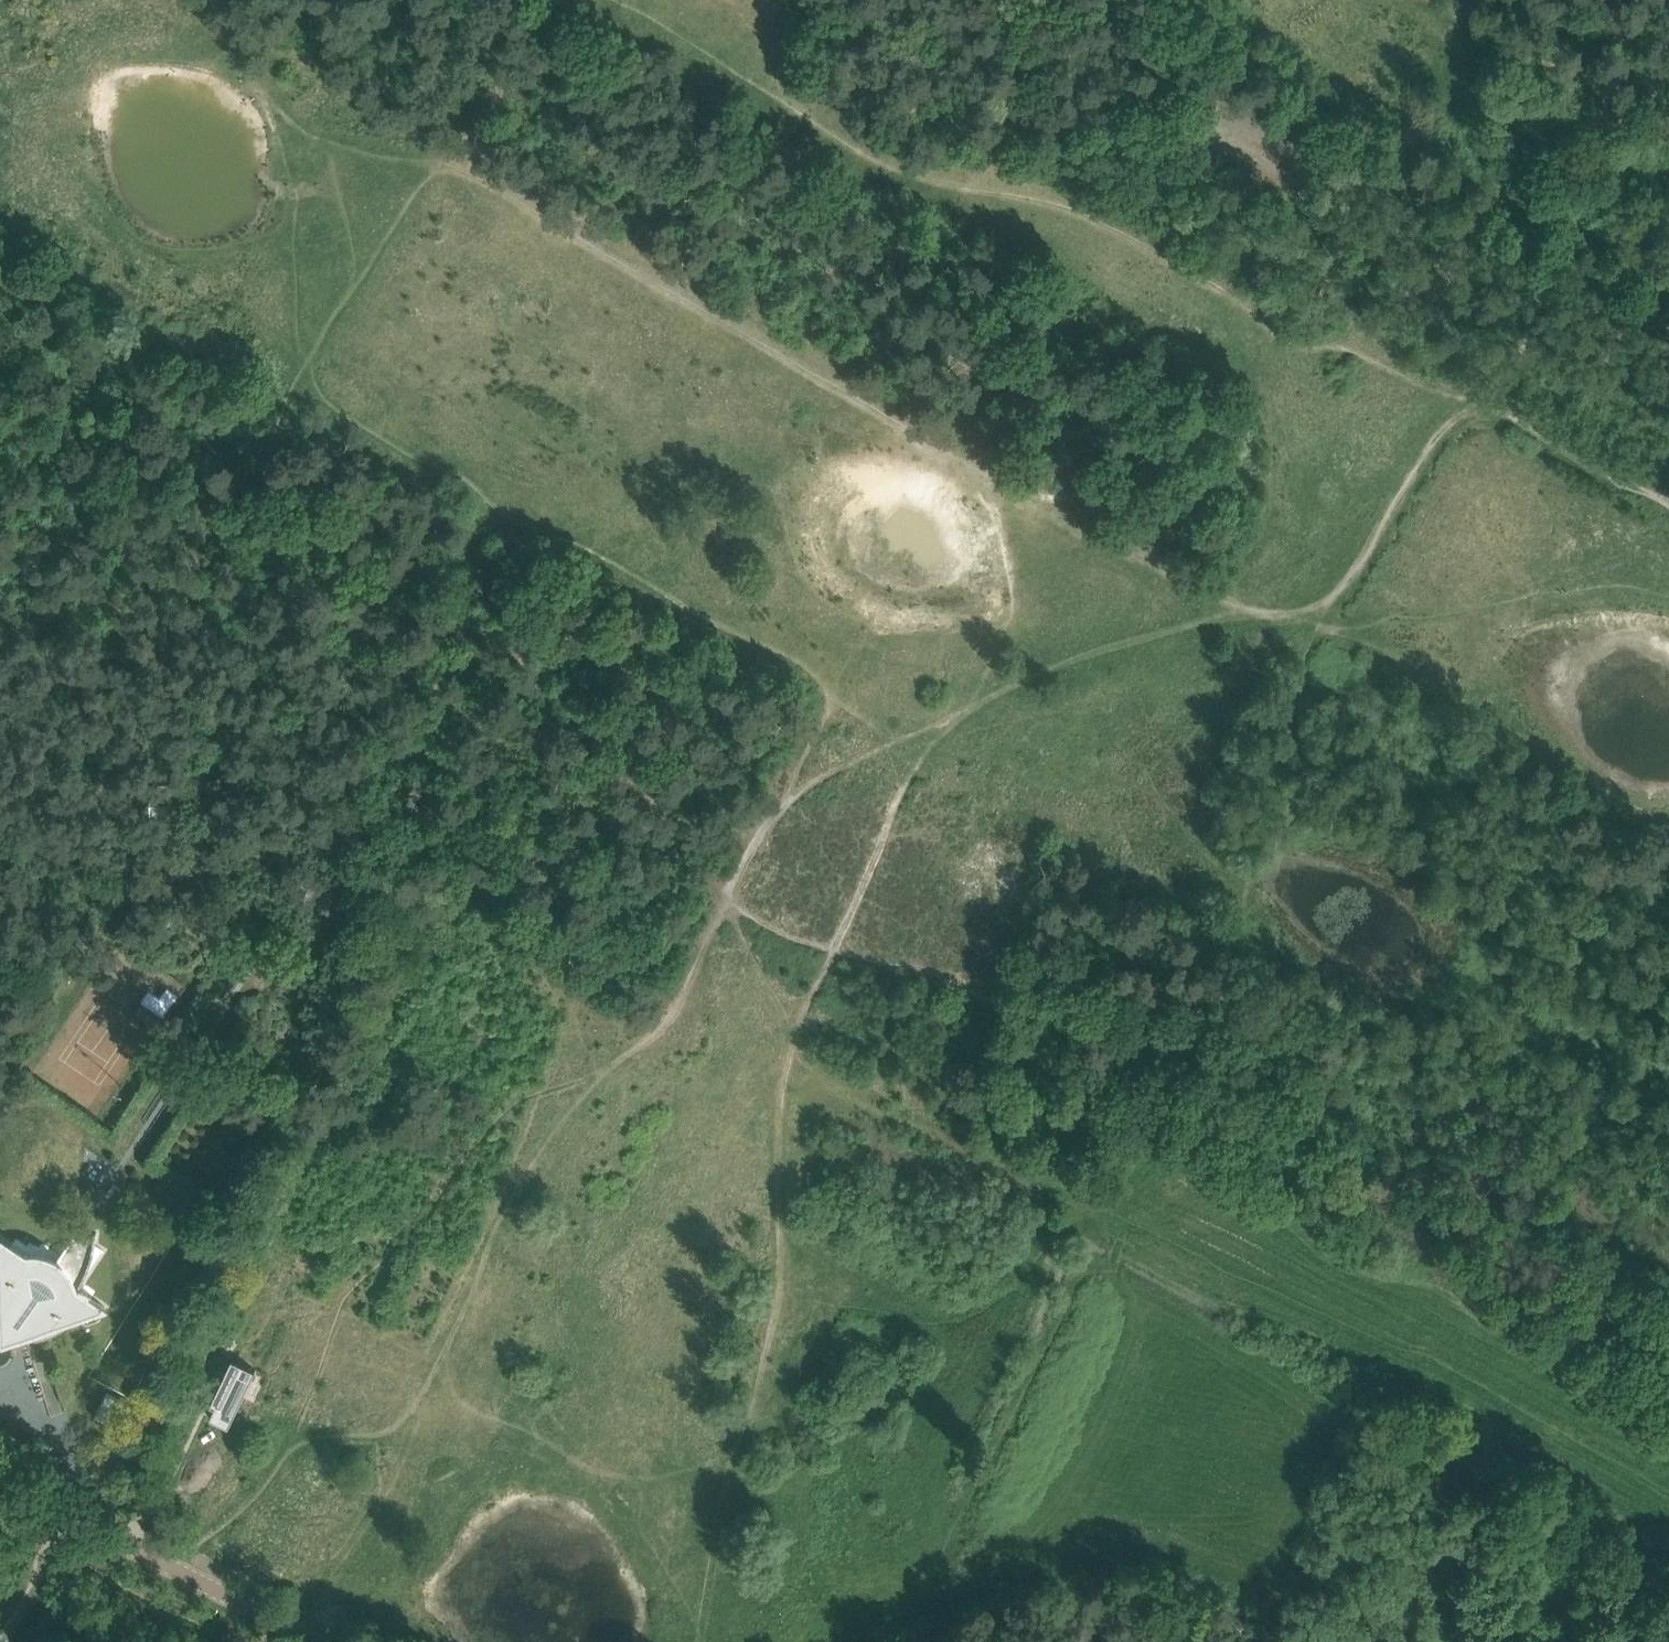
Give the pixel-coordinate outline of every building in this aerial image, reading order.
[(1,1320),(11,1322),(20,1328),(25,1337),(32,1338),(40,1338),(47,1336),(54,1333),(60,1330),(66,1325),(70,1319),(105,1306),(79,1289),(106,1248),(78,1230),(51,1270),(0,1236),(0,1319),(1,1320)] [(214,1406),(209,1416),(228,1425),(255,1369),(232,1358),(210,1404),(214,1406)] [(194,1375),(183,1399),(192,1403),(198,1391),(208,1395),(213,1383),(194,1375)] [(92,1384),(67,1411),(104,1445),(129,1417),(92,1384)]
